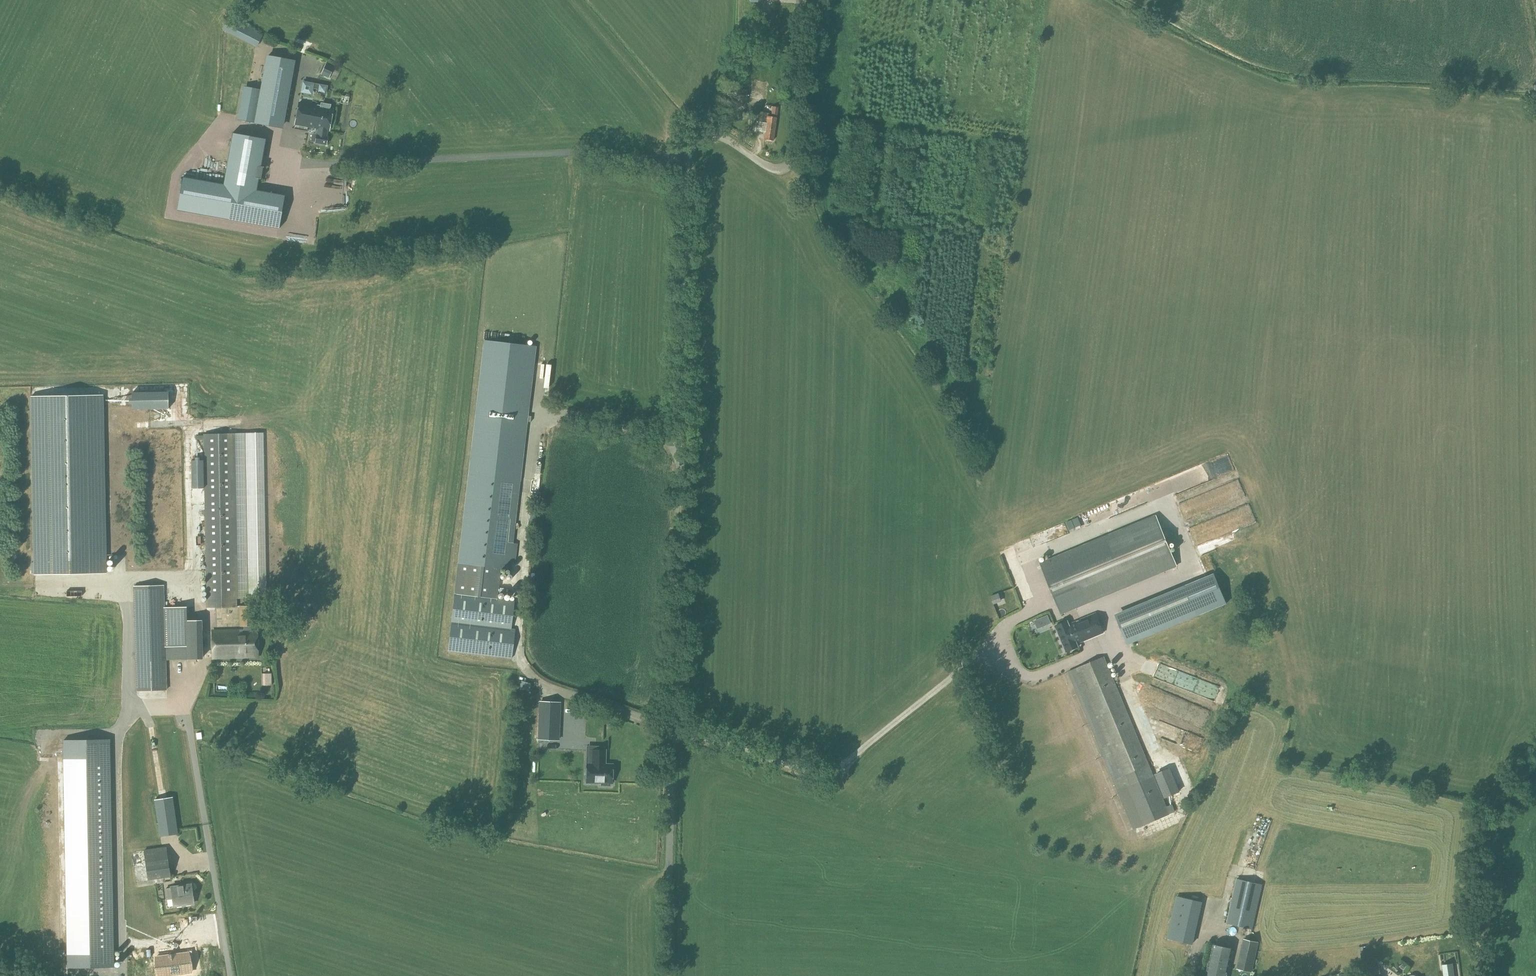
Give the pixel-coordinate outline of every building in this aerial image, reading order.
[(263,35),(229,18),(224,28),(258,45),(263,35)] [(283,125),(295,61),(268,56),(258,113),(256,113),(255,122),(256,122),(256,123),(272,126),(282,125),(283,125)] [(314,61),(307,71),(314,75),(320,65),(314,61)] [(322,75),(328,77),(333,67),(326,64),(322,75)] [(302,90),(312,92),(313,84),(303,82),(302,90)] [(244,87),(238,119),(255,122),(256,113),(261,89),(244,87)] [(747,101),(748,90),(736,88),(734,99),(735,99),(746,100),(747,101)] [(320,102),(320,106),(300,102),(296,125),(317,128),(315,134),(317,135),(316,143),(327,145),(328,137),(327,136),(328,130),(329,131),(333,108),(330,108),(331,104),(320,102)] [(756,131),(765,132),(764,139),(774,140),(777,117),(779,107),(773,106),(771,117),(769,116),(770,113),(758,111),(756,131)] [(177,210),(177,211),(279,229),(279,228),(278,228),(284,195),(285,196),(285,195),(257,190),(259,179),(261,179),(259,178),(261,167),(263,167),(261,167),(266,139),(266,141),(233,135),(233,133),(224,184),(183,177),(185,178),(179,210),(177,210)] [(451,622),(448,651),(469,653),(513,659),(514,644),(515,629),(512,629),(515,600),(497,598),(501,569),(510,570),(511,561),(517,562),(519,545),(512,544),(520,481),(527,422),(531,422),(532,416),(528,416),(534,361),(536,347),(484,341),(483,351),(483,356),(476,416),(454,593),(451,622)] [(113,411),(147,410),(147,393),(113,394),(113,411)] [(103,395),(31,397),(34,574),(107,573),(103,395)] [(259,598),(256,433),(203,434),(207,607),(237,606),(236,599),(259,598)] [(1156,515),(1042,563),(1062,613),(1176,566),(1156,515)] [(1053,538),(1041,543),(1044,552),(1056,546),(1053,538)] [(123,570),(122,552),(108,553),(109,571),(123,570)] [(1186,588),(1118,616),(1129,644),(1135,641),(1198,616),(1226,604),(1215,576),(1210,578),(1186,588)] [(202,659),(201,620),(186,621),(187,646),(166,646),(165,616),(164,585),(134,586),(135,621),(137,691),(167,690),(166,659),(188,659),(202,659)] [(240,606),(240,626),(244,626),(245,630),(212,631),(213,658),(258,657),(257,626),(255,626),(254,605),(240,606)] [(1096,613),(1069,624),(1068,621),(1055,626),(1066,652),(1078,647),(1077,644),(1104,633),(1096,613)] [(1038,629),(1052,623),(1048,615),(1034,621),(1038,629)] [(1049,663),(1056,658),(1053,654),(1046,659),(1049,663)] [(1068,672),(1134,829),(1170,814),(1104,657),(1068,672)] [(1151,673),(1178,684),(1183,673),(1156,662),(1151,673)] [(1139,682),(1134,696),(1181,714),(1187,700),(1139,682)] [(290,704),(293,693),(274,689),(272,699),(290,704)] [(541,701),(539,738),(559,739),(561,702),(541,701)] [(114,967),(110,740),(64,740),(64,757),(68,967),(114,967)] [(588,764),(587,782),(602,782),(602,785),(610,785),(610,783),(612,783),(613,764),(606,764),(606,750),(593,750),(593,764),(588,764)] [(154,799),(160,836),(179,833),(174,797),(154,799)] [(171,877),(167,847),(144,850),(148,880),(171,877)] [(1240,926),(1253,929),(1263,884),(1237,878),(1227,923),(1240,926)] [(192,884),(171,886),(172,888),(166,888),(167,899),(173,898),(174,903),(175,903),(175,906),(193,903),(193,901),(194,900),(192,884)] [(1168,938),(1193,943),(1201,905),(1176,900),(1168,938)] [(1237,968),(1252,972),(1259,942),(1243,939),(1237,968)] [(1209,964),(1229,969),(1234,949),(1213,944),(1209,964)] [(162,961),(164,975),(170,975),(176,975),(178,975),(177,974),(188,973),(186,957),(162,961)] [(1452,963),(1442,964),(1443,975),(1454,975),(1452,963)] [(1229,969),(1209,964),(1206,975),(1228,975),(1229,969)]
